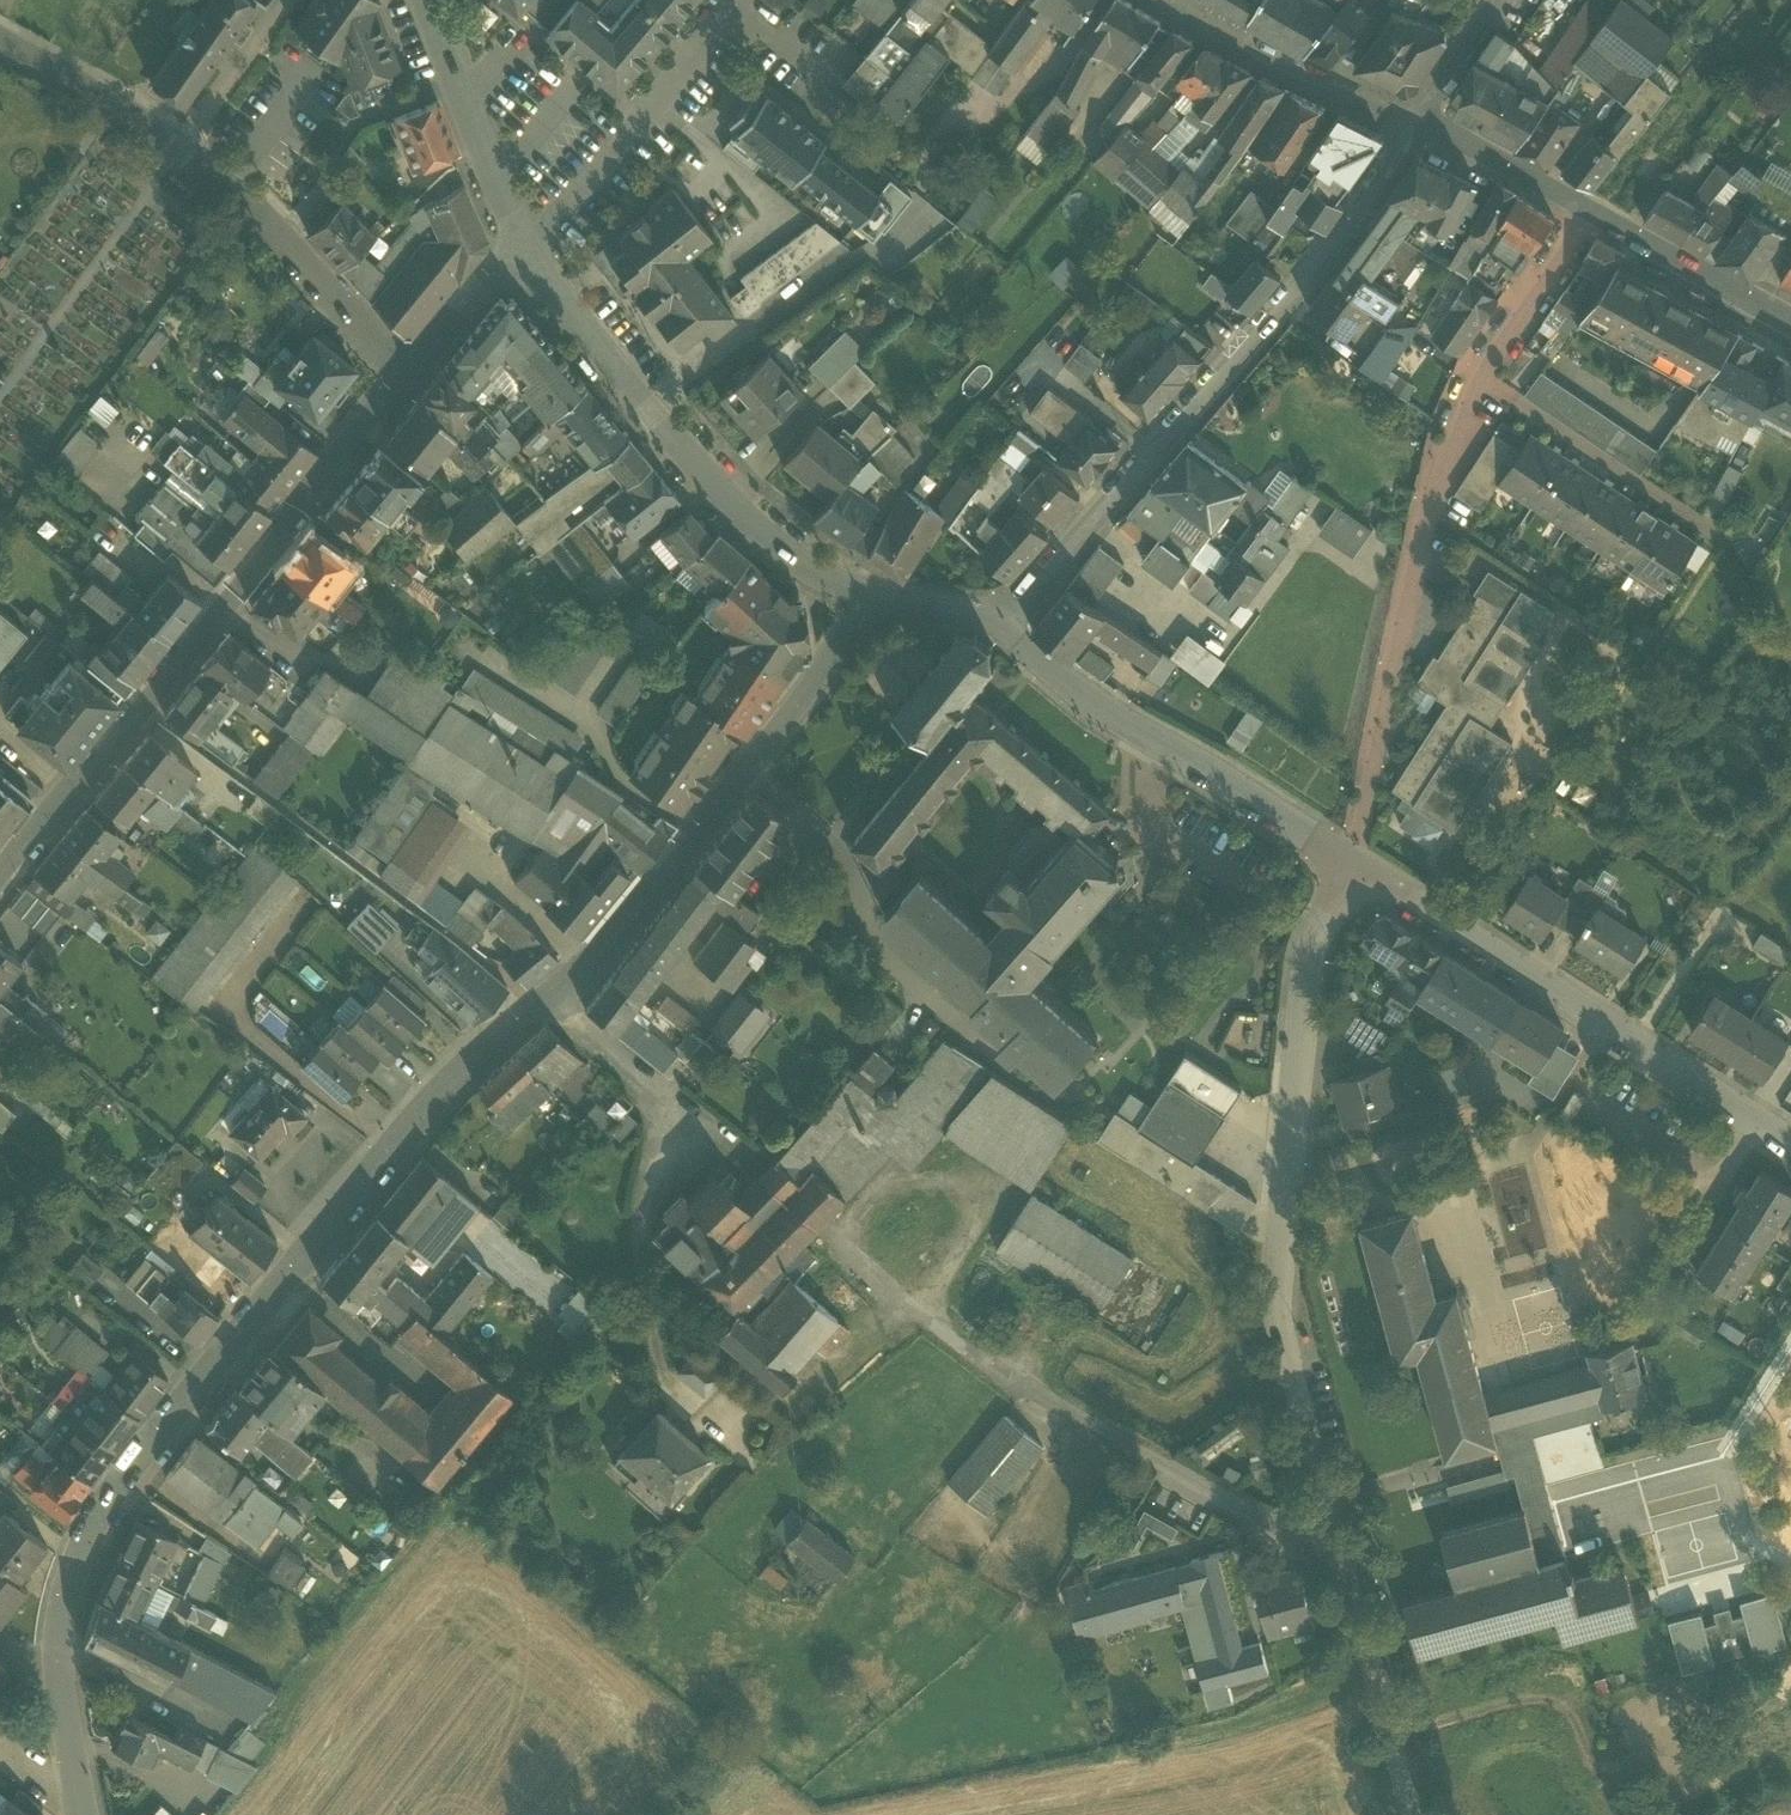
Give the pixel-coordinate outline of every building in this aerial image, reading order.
[(150,82),(182,104),(253,2),(250,0),(208,0),(150,82)] [(374,8),(379,0),(314,0),(293,30),(337,60),(374,8)] [(516,14),(528,0),(497,0),(516,14)] [(526,12),(546,29),(544,32),(602,81),(603,79),(613,78),(622,78),(624,79),(627,76),(660,38),(661,39),(681,16),(679,14),(692,0),(536,0),(526,12)] [(798,10),(813,22),(828,3),(824,0),(806,0),(798,10)] [(849,3),(884,30),(897,13),(907,0),(851,0),(849,3)] [(939,5),(943,0),(907,0),(897,13),(918,29),(927,17),(929,18),(939,5)] [(939,5),(949,13),(958,0),(943,0),(939,5)] [(1030,0),(1023,0),(990,44),(984,52),(987,54),(1011,71),(1052,16),(1030,0)] [(1052,16),(1075,31),(1096,0),(1030,0),(1052,16)] [(1125,0),(1113,0),(1084,44),(1103,55),(1126,70),(1161,22),(1125,0)] [(1262,0),(1199,0),(1246,27),(1250,20),(1262,0)] [(1322,0),(1262,0),(1250,20),(1306,53),(1343,6),(1336,0),(1332,6),(1322,0)] [(1306,53),(1332,65),(1371,13),(1352,0),(1348,0),(1343,6),(1306,53)] [(1567,79),(1576,65),(1619,0),(1587,0),(1539,70),(1538,71),(1541,74),(1532,87),(1528,84),(1525,89),(1547,101),(1549,102),(1550,103),(1567,79)] [(1624,102),(1648,73),(1674,39),(1625,0),(1619,0),(1576,65),(1624,102)] [(918,29),(897,13),(884,30),(841,85),(860,99),(851,110),(866,122),(879,106),(897,120),(948,56),(927,40),(949,13),(939,5),(929,18),(927,17),(918,29)] [(374,8),(337,60),(340,62),(350,85),(399,67),(379,10),(374,8)] [(1445,31),(1394,9),(1388,24),(1356,68),(1398,87),(1397,88),(1405,91),(1416,89),(1420,82),(1419,81),(1447,40),(1445,31)] [(949,13),(927,40),(948,56),(972,74),(987,54),(984,52),(990,44),(949,13)] [(1174,31),(1136,79),(1156,94),(1159,86),(1193,43),(1174,31)] [(1515,84),(1525,89),(1528,84),(1532,87),(1541,74),(1538,71),(1539,70),(1514,44),(1515,43),(1498,31),(1476,63),(1446,107),(1485,128),(1515,84)] [(1084,44),(1058,92),(1077,107),(1103,55),(1084,44)] [(1187,112),(1229,60),(1205,47),(1178,83),(1186,89),(1171,108),(1183,118),(1187,112)] [(1011,71),(987,54),(972,74),(970,77),(994,94),(1011,71)] [(1229,60),(1187,112),(1207,128),(1246,78),(1250,71),(1229,60)] [(1619,157),(1636,136),(1671,92),(1648,73),(1624,102),(1634,110),(1606,146),(1605,147),(1619,157)] [(1261,77),(1219,139),(1242,150),(1246,144),(1283,88),(1261,77)] [(1549,102),(1518,146),(1515,151),(1548,170),(1581,122),(1578,120),(1579,119),(1568,112),(1567,113),(1560,109),(1576,86),(1567,79),(1550,103),(1549,102)] [(1515,84),(1485,128),(1518,146),(1549,102),(1547,101),(1525,89),(1515,84)] [(1326,109),(1286,89),(1248,145),(1284,170),(1326,109)] [(1077,107),(1058,92),(1026,131),(1050,150),(1081,110),(1077,107)] [(335,108),(350,118),(358,116),(350,93),(345,95),(335,108)] [(854,224),(855,225),(878,196),(877,195),(819,148),(824,141),(764,93),(759,100),(750,93),(727,122),(735,129),(730,136),(731,137),(733,138),(735,135),(750,147),(747,150),(761,161),(773,170),(777,164),(792,176),(788,182),(790,184),(796,177),(854,224)] [(458,153),(437,102),(393,120),(414,170),(458,153)] [(1382,137),(1339,116),(1314,153),(1325,161),(1312,178),(1309,183),(1336,201),(1382,137)] [(752,172),(761,161),(747,150),(750,147),(735,135),(733,138),(731,137),(722,148),(752,172)] [(1561,173),(1593,190),(1619,157),(1605,147),(1606,146),(1593,135),(1583,145),(1561,173)] [(1593,190),(1592,192),(1630,216),(1651,188),(1640,179),(1636,184),(1626,178),(1635,163),(1637,165),(1648,149),(1649,150),(1651,147),(1636,136),(1619,157),(1593,190)] [(351,175),(365,163),(350,146),(337,162),(351,175)] [(1452,174),(1419,158),(1368,228),(1392,248),(1391,249),(1402,235),(1420,210),(1430,215),(1452,174)] [(431,184),(439,197),(464,184),(455,165),(431,184)] [(1327,231),(1344,207),(1336,201),(1309,183),(1312,178),(1301,172),(1276,208),(1252,240),(1272,254),(1288,232),(1285,230),(1291,222),(1308,234),(1315,233),(1320,226),(1327,231)] [(1478,186),(1452,174),(1430,215),(1427,219),(1454,232),(1478,186)] [(889,181),(889,180),(877,195),(878,196),(855,225),(854,224),(852,226),(872,243),(881,232),(883,234),(912,198),(890,180),(889,181)] [(1487,252),(1520,196),(1521,193),(1499,180),(1466,239),(1487,252)] [(423,207),(437,237),(457,281),(483,250),(485,243),(486,237),(475,211),(464,184),(439,197),(423,207)] [(710,235),(671,187),(650,204),(649,210),(618,234),(618,238),(623,244),(608,258),(613,264),(632,288),(629,291),(653,319),(655,318),(674,344),(681,345),(704,326),(710,334),(714,334),(734,318),(692,266),(694,248),(710,235)] [(964,218),(975,224),(990,193),(980,188),(964,218)] [(1644,222),(1682,243),(1704,212),(1667,188),(1644,222)] [(1251,190),(1227,223),(1252,240),(1276,208),(1251,190)] [(1520,196),(1487,252),(1485,254),(1494,261),(1497,257),(1519,271),(1533,250),(1534,250),(1555,219),(1520,196)] [(1714,197),(1704,212),(1682,243),(1704,255),(1738,209),(1714,197)] [(915,211),(933,238),(951,227),(933,200),(915,211)] [(374,239),(342,204),(308,235),(341,271),(359,254),(374,239)] [(437,237),(423,207),(407,216),(410,222),(422,239),(437,237)] [(1786,232),(1751,212),(1716,261),(1751,281),(1771,252),(1777,257),(1788,241),(1782,237),(1786,232)] [(357,288),(370,302),(422,239),(410,222),(374,266),(357,288)] [(839,242),(814,222),(739,278),(745,285),(729,297),(744,317),(761,304),(759,301),(839,242)] [(1392,248),(1368,228),(1309,309),(1346,338),(1370,306),(1387,318),(1408,288),(1402,284),(1425,250),(1402,235),(1391,249),(1392,248)] [(629,291),(632,288),(613,264),(608,258),(623,244),(618,238),(618,234),(592,254),(592,258),(621,295),(624,295),(629,291)] [(411,338),(457,281),(437,237),(422,239),(370,302),(403,338),(411,338)] [(1625,253),(1598,238),(1579,269),(1581,270),(1604,283),(1625,253)] [(1255,256),(1268,267),(1276,258),(1272,254),(1252,240),(1246,250),(1255,256)] [(1238,261),(1246,267),(1255,256),(1246,250),(1238,261)] [(357,288),(374,266),(359,254),(341,271),(357,288)] [(1083,269),(1067,254),(1048,274),(1064,289),(1083,269)] [(1268,267),(1255,256),(1246,267),(1231,286),(1226,292),(1227,293),(1252,313),(1281,278),(1268,267)] [(1780,280),(1790,286),(1790,262),(1780,280)] [(1620,347),(1661,291),(1655,287),(1654,289),(1617,269),(1607,284),(1590,307),(1578,324),(1620,347)] [(1604,283),(1581,270),(1566,291),(1590,307),(1607,284),(1604,283)] [(1231,286),(1212,272),(1203,285),(1222,300),(1227,293),(1226,292),(1231,286)] [(1468,280),(1433,338),(1460,357),(1499,300),(1468,280)] [(1590,307),(1566,291),(1545,321),(1557,329),(1568,337),(1578,324),(1590,307)] [(1664,370),(1702,313),(1696,310),(1695,311),(1666,296),(1667,294),(1661,291),(1620,347),(1664,370)] [(444,368),(471,395),(531,322),(511,299),(501,299),(444,368)] [(1114,308),(1106,318),(1116,325),(1123,315),(1114,308)] [(1201,334),(1223,344),(1234,319),(1213,309),(1201,334)] [(1702,313),(1664,370),(1699,390),(1701,391),(1738,335),(1707,318),(1708,316),(1702,313)] [(546,339),(531,322),(471,395),(475,399),(489,413),(473,431),(462,443),(475,455),(488,443),(505,427),(510,422),(496,407),(517,384),(546,420),(552,414),(584,384),(559,354),(546,339)] [(1176,336),(1205,356),(1215,345),(1185,325),(1176,336)] [(1388,327),(1359,368),(1381,385),(1391,371),(1418,326),(1388,327)] [(1170,395),(1205,356),(1176,336),(1167,327),(1152,343),(1162,352),(1147,369),(1164,384),(1161,387),(1170,395)] [(1552,359),(1568,337),(1557,329),(1541,351),(1552,359)] [(844,330),(807,367),(828,387),(853,362),(865,350),(844,330)] [(317,339),(313,335),(289,365),(277,356),(253,385),(270,399),(278,406),(287,394),(316,417),(330,400),(337,405),(347,392),(340,386),(354,369),(328,348),(332,342),(321,333),(317,339)] [(1773,382),(1745,368),(1757,345),(1738,335),(1701,391),(1699,390),(1676,424),(1716,446),(1723,433),(1740,443),(1760,406),(1773,382)] [(1460,357),(1433,338),(1423,352),(1450,370),(1460,357)] [(1081,344),(1065,366),(1086,382),(1102,360),(1081,344)] [(718,397),(753,437),(802,393),(768,354),(731,385),(730,384),(725,389),(726,390),(718,397)] [(1149,419),(1170,395),(1161,387),(1164,384),(1147,369),(1134,358),(1115,380),(1115,387),(1124,395),(1123,396),(1149,419)] [(1784,360),(1773,382),(1760,406),(1790,422),(1790,364),(1784,360)] [(853,362),(828,387),(848,408),(874,382),(853,362)] [(471,395),(444,368),(419,399),(462,443),(473,431),(459,416),(475,399),(471,395)] [(1416,388),(1391,371),(1381,385),(1407,401),(1416,388)] [(1657,451),(1541,372),(1524,397),(1641,475),(1657,451)] [(242,395),(261,410),(270,399),(253,385),(247,381),(239,391),(242,395)] [(584,384),(552,414),(560,426),(578,449),(592,465),(601,458),(628,437),(584,384)] [(1058,461),(1088,484),(1119,446),(1091,425),(1093,421),(1049,388),(1030,414),(1069,443),(1063,451),(1065,453),(1058,461)] [(260,452),(281,426),(261,410),(242,395),(234,405),(231,402),(227,406),(231,409),(222,420),(260,452)] [(462,443),(419,399),(387,440),(426,472),(443,450),(459,466),(463,462),(476,475),(485,466),(493,475),(506,461),(488,443),(475,455),(462,443)] [(815,423),(781,463),(826,500),(842,480),(890,434),(895,429),(872,410),(843,445),(815,423)] [(560,426),(552,414),(546,420),(522,444),(520,446),(528,453),(532,449),(534,451),(542,449),(556,434),(560,426)] [(1495,434),(1521,451),(1529,439),(1503,422),(1495,434)] [(77,473),(100,442),(77,426),(54,457),(77,473)] [(281,426),(260,452),(252,463),(287,491),(317,455),(281,426)] [(1019,426),(1000,452),(1021,467),(1040,441),(1019,426)] [(505,427),(488,443),(506,461),(520,446),(522,444),(505,427)] [(201,494),(218,473),(194,454),(193,453),(192,454),(167,433),(151,453),(174,471),(201,494)] [(842,480),(826,500),(811,518),(847,543),(865,518),(875,504),(858,491),(878,470),(890,483),(914,458),(890,434),(842,480)] [(1487,446),(1513,463),(1521,451),(1495,434),(1487,446)] [(1533,505),(1565,457),(1531,435),(1529,439),(1521,451),(1513,463),(1505,475),(1499,483),(1533,505)] [(601,458),(615,475),(623,486),(650,466),(628,437),(601,458)] [(1232,510),(1250,486),(1190,441),(1149,486),(1151,488),(1184,510),(1203,524),(1215,533),(1232,510)] [(268,514),(287,491),(252,463),(241,454),(231,466),(205,445),(203,444),(194,454),(218,473),(268,514)] [(1479,458),(1505,475),(1513,463),(1487,446),(1479,458)] [(379,449),(347,488),(386,520),(404,536),(417,520),(402,508),(421,484),(379,449)] [(1700,488),(1714,496),(1733,463),(1720,455),(1700,488)] [(1767,471),(1739,456),(1737,455),(1733,463),(1714,496),(1744,513),(1767,471)] [(1055,525),(1080,498),(1044,468),(1032,482),(1000,456),(989,472),(1008,487),(1009,486),(1055,525)] [(1566,527),(1598,479),(1565,457),(1533,505),(1566,527)] [(561,517),(615,475),(601,458),(592,465),(585,470),(546,500),(514,524),(538,554),(547,548),(571,529),(561,517)] [(1471,470),(1497,487),(1499,483),(1505,475),(1479,458),(1471,470)] [(623,486),(603,503),(613,515),(632,538),(679,501),(650,466),(623,486)] [(1281,469),(1263,493),(1269,497),(1266,501),(1273,507),(1293,479),(1281,469)] [(1463,482),(1489,499),(1497,487),(1471,470),(1463,482)] [(226,566),(253,533),(221,508),(220,509),(201,494),(174,471),(135,518),(207,576),(208,575),(211,571),(216,575),(224,565),(226,566)] [(253,533),(268,514),(218,473),(201,494),(220,509),(221,508),(253,533)] [(935,510),(945,517),(952,522),(978,487),(961,474),(935,510)] [(1313,493),(1293,479),(1273,507),(1266,501),(1262,507),(1288,527),(1313,493)] [(1599,548),(1631,500),(1598,479),(1566,527),(1599,548)] [(1455,494),(1481,511),(1489,499),(1463,482),(1455,494)] [(1250,486),(1232,510),(1250,524),(1262,507),(1266,501),(1269,497),(1263,493),(1251,484),(1250,486)] [(440,529),(465,560),(514,524),(483,485),(464,505),(454,515),(440,529)] [(386,520),(347,488),(324,516),(348,536),(349,534),(364,547),(386,520)] [(1184,510),(1151,488),(1129,514),(1164,537),(1173,526),(1184,510)] [(445,489),(436,500),(454,515),(464,505),(445,489)] [(865,556),(904,581),(945,517),(935,510),(907,492),(882,530),(865,556)] [(1632,570),(1664,522),(1631,500),(1599,548),(1632,570)] [(599,526),(613,515),(603,503),(589,514),(599,526)] [(1373,530),(1338,506),(1318,534),(1354,558),(1373,530)] [(1231,559),(1234,562),(1237,558),(1266,580),(1290,547),(1279,539),(1288,527),(1262,507),(1250,524),(1226,556),(1231,559)] [(674,552),(683,563),(711,538),(688,510),(647,546),(661,563),(674,552)] [(1010,580),(1049,537),(1018,510),(1002,528),(989,518),(980,531),(992,540),(980,553),(1010,580)] [(1184,510),(1173,526),(1191,540),(1203,524),(1184,510)] [(1118,530),(1134,544),(1147,530),(1131,516),(1118,530)] [(874,525),(865,518),(847,543),(857,550),(865,556),(882,530),(874,525)] [(1681,569),(1698,544),(1664,522),(1632,570),(1630,574),(1663,596),(1681,569)] [(580,590),(582,588),(612,564),(579,523),(571,529),(547,548),(580,590)] [(748,559),(716,532),(711,538),(683,563),(675,577),(689,589),(692,586),(696,589),(703,581),(717,593),(718,593),(747,560),(748,559)] [(329,553),(308,537),(279,573),(353,621),(360,610),(334,595),(334,589),(351,568),(330,551),(329,553)] [(1157,539),(1141,561),(1174,585),(1176,582),(1190,563),(1157,539)] [(1220,551),(1206,541),(1190,563),(1204,573),(1209,565),(1220,551)] [(1710,552),(1698,544),(1681,569),(1693,577),(1710,552)] [(1098,546),(1067,590),(1093,607),(1124,564),(1098,546)] [(1220,573),(1231,559),(1226,556),(1220,551),(1209,565),(1220,573)] [(1524,551),(1517,562),(1529,570),(1537,559),(1524,551)] [(1214,581),(1222,586),(1242,601),(1248,605),(1266,580),(1237,558),(1234,562),(1231,559),(1220,573),(1214,581)] [(756,574),(759,571),(747,560),(718,593),(717,593),(707,603),(716,611),(716,621),(727,632),(770,586),(756,574)] [(1190,592),(1204,573),(1190,563),(1176,582),(1190,592)] [(612,564),(582,588),(599,608),(629,584),(612,564)] [(1536,641),(1555,611),(1522,590),(1521,591),(1489,570),(1475,593),(1479,596),(1439,658),(1435,656),(1416,684),(1447,704),(1393,790),(1404,797),(1398,807),(1407,812),(1400,824),(1414,833),(1413,835),(1431,847),(1443,829),(1441,828),(1443,824),(1455,831),(1512,742),(1491,728),(1543,646),(1536,641)] [(353,621),(279,573),(251,607),(276,627),(280,622),(297,635),(314,613),(324,620),(322,623),(340,638),(353,621)] [(1214,581),(1204,573),(1190,592),(1189,593),(1207,606),(1222,586),(1214,581)] [(198,600),(166,575),(134,614),(166,640),(198,600)] [(1520,575),(1516,582),(1553,606),(1558,598),(1520,575)] [(123,693),(166,640),(134,614),(90,579),(80,591),(113,618),(116,613),(124,619),(99,651),(92,645),(80,659),(123,693)] [(786,600),(770,586),(727,632),(728,639),(805,630),(803,615),(794,616),(792,600),(786,600)] [(1242,601),(1222,586),(1207,606),(1231,624),(1234,621),(1230,618),(1242,601)] [(1093,607),(1067,590),(1064,588),(1031,630),(1072,660),(1098,628),(1106,616),(1093,607)] [(1248,605),(1242,601),(1230,618),(1234,621),(1242,627),(1255,610),(1248,605)] [(27,634),(0,612),(0,666),(27,634)] [(641,612),(625,628),(666,659),(679,640),(641,612)] [(1106,616),(1098,628),(1105,633),(1103,636),(1101,638),(1151,671),(1163,654),(1106,616)] [(365,629),(353,621),(340,638),(350,646),(365,629)] [(553,681),(574,694),(613,636),(592,622),(553,681)] [(806,645),(805,630),(728,639),(729,646),(781,680),(793,663),(799,662),(797,646),(806,645)] [(201,669),(233,693),(242,700),(269,667),(229,634),(201,669)] [(1188,634),(1169,658),(1178,664),(1209,687),(1227,663),(1188,634)] [(900,717),(928,740),(928,744),(930,749),(973,696),(970,693),(980,680),(983,684),(986,681),(982,678),(990,668),(995,669),(996,665),(991,665),(989,651),(993,649),(992,646),(986,647),(977,641),(978,636),(975,635),(973,640),(964,642),(960,637),(957,640),(960,644),(952,652),(948,649),(945,652),(950,655),(940,666),(936,664),(934,666),(937,669),(927,681),(925,679),(921,682),(925,684),(915,695),(911,693),(908,696),(912,698),(898,713),(894,714),(895,717),(899,716),(900,717)] [(781,680),(729,646),(720,658),(722,668),(717,676),(766,710),(774,697),(771,696),(781,680)] [(406,763),(458,689),(397,649),(365,697),(323,669),(306,694),(341,717),(406,763)] [(1104,682),(1114,668),(1088,649),(1078,664),(1104,682)] [(594,713),(616,727),(655,668),(634,654),(594,713)] [(1163,654),(1151,671),(1147,677),(1162,688),(1178,664),(1169,658),(1163,654)] [(72,665),(69,663),(41,699),(35,694),(28,702),(21,697),(5,716),(65,764),(123,693),(78,657),(72,665)] [(164,715),(230,764),(242,749),(243,747),(211,723),(233,693),(201,669),(164,715)] [(458,689),(569,760),(582,739),(472,669),(458,689)] [(766,710),(717,676),(711,685),(701,687),(692,700),(738,732),(744,736),(755,720),(757,722),(766,710)] [(582,876),(604,845),(588,832),(604,813),(563,787),(577,765),(569,760),(458,689),(406,763),(434,781),(541,848),(542,847),(573,870),(582,876)] [(341,717),(306,694),(282,729),(289,734),(314,752),(341,717)] [(979,701),(973,696),(930,749),(853,842),(883,867),(894,853),(902,844),(920,822),(928,813),(947,789),(954,779),(973,757),(980,748),(985,753),(1064,820),(1074,828),(1077,824),(1090,835),(1109,812),(979,701)] [(731,741),(738,732),(692,700),(689,699),(685,706),(674,708),(666,720),(717,756),(729,739),(731,741)] [(1247,711),(1227,741),(1243,752),(1264,722),(1247,711)] [(705,773),(717,756),(666,720),(657,734),(659,744),(653,752),(702,785),(709,775),(705,773)] [(194,770),(148,733),(122,765),(169,800),(194,770)] [(314,752),(289,734),(252,780),(277,798),(314,752)] [(985,753),(980,748),(973,757),(978,762),(985,753)] [(242,749),(230,764),(242,773),(246,767),(241,763),(247,753),(242,749)] [(695,795),(702,785),(653,752),(648,760),(637,762),(628,776),(680,811),(691,793),(695,795)] [(388,863),(432,801),(435,795),(431,794),(434,781),(406,763),(353,838),(388,863)] [(169,800),(122,765),(95,799),(127,823),(139,806),(167,827),(171,822),(181,809),(169,800)] [(604,813),(616,799),(621,793),(577,765),(563,787),(604,813)] [(30,800),(0,775),(0,838),(30,800)] [(954,779),(947,789),(953,794),(960,784),(954,779)] [(731,895),(786,821),(750,794),(694,867),(731,895)] [(279,812),(257,796),(245,811),(268,827),(279,812)] [(633,868),(638,873),(667,838),(651,826),(616,799),(604,813),(588,832),(604,845),(616,854),(633,868)] [(418,905),(433,883),(471,828),(432,801),(388,863),(386,866),(379,875),(418,905)] [(203,827),(181,809),(171,822),(193,839),(203,827)] [(86,811),(62,839),(124,887),(133,875),(117,863),(124,853),(114,845),(120,838),(86,811)] [(928,813),(920,822),(926,826),(933,817),(928,813)] [(651,826),(667,838),(675,826),(659,816),(651,826)] [(1064,820),(1061,825),(1070,833),(1074,828),(1064,820)] [(1096,906),(1123,875),(1118,858),(1117,859),(1090,835),(1077,824),(1074,828),(1070,833),(1067,837),(1026,882),(1002,910),(1004,911),(1014,920),(1022,926),(1053,954),(1086,916),(1087,917),(1096,907),(1096,906)] [(1061,825),(1057,829),(1067,837),(1070,833),(1061,825)] [(1011,850),(1012,869),(1017,874),(1056,830),(1051,826),(1031,827),(1011,850)] [(1056,830),(1017,874),(1026,882),(1067,837),(1057,829),(1056,830)] [(34,875),(69,902),(85,881),(92,886),(91,887),(95,890),(99,885),(132,911),(141,900),(124,887),(62,839),(34,875)] [(344,850),(379,875),(386,866),(351,841),(344,850)] [(295,880),(255,843),(149,979),(194,1010),(295,880)] [(902,844),(894,853),(900,858),(908,849),(902,844)] [(573,870),(542,847),(541,848),(513,882),(577,936),(610,896),(592,883),(582,876),(573,870)] [(616,854),(592,883),(610,896),(633,868),(616,854)] [(731,895),(694,867),(669,900),(699,923),(711,906),(747,930),(759,913),(731,895)] [(987,897),(1002,910),(1026,882),(1017,874),(1012,869),(987,897)] [(1605,869),(1594,885),(1609,895),(1620,878),(1605,869)] [(1098,1037),(1031,979),(1020,991),(989,963),(982,957),(981,947),(988,939),(995,938),(921,872),(904,892),(914,901),(890,927),(976,1003),(972,1007),(1006,1037),(1000,1044),(1014,1057),(1020,1050),(1058,1083),(1098,1037)] [(1510,903),(1504,913),(1523,926),(1525,923),(1544,935),(1553,922),(1567,899),(1566,898),(1528,874),(1516,893),(1510,903)] [(1567,899),(1553,922),(1566,930),(1594,885),(1579,876),(1566,898),(1567,899)] [(1510,903),(1516,893),(1499,882),(1493,893),(1510,903)] [(445,925),(456,910),(448,905),(453,898),(433,883),(418,905),(445,925)] [(1594,885),(1566,930),(1578,938),(1593,916),(1597,909),(1599,910),(1609,895),(1594,885)] [(487,924),(500,906),(474,888),(456,910),(445,925),(471,946),(487,924)] [(881,918),(890,927),(914,901),(904,892),(881,918)] [(1616,932),(1621,923),(1627,916),(1625,909),(1617,905),(1617,899),(1609,895),(1599,910),(1597,909),(1593,916),(1616,932)] [(699,923),(669,900),(636,944),(666,967),(699,923)] [(347,927),(374,953),(395,929),(369,905),(347,927)] [(516,950),(534,936),(500,906),(487,924),(516,950)] [(1418,995),(1444,953),(1383,915),(1377,916),(1361,941),(1412,972),(1403,985),(1399,981),(1386,1000),(1407,1013),(1418,995)] [(144,930),(160,942),(170,929),(154,916),(144,930)] [(1593,916),(1578,938),(1577,940),(1626,972),(1647,940),(1621,923),(1616,932),(1593,916)] [(424,977),(473,1024),(508,990),(459,948),(421,919),(405,940),(424,954),(436,963),(424,977)] [(1013,922),(1009,922),(1019,930),(1022,926),(1014,920),(1013,922)] [(996,931),(997,937),(1005,945),(1019,930),(1009,922),(1003,922),(996,931)] [(753,946),(723,923),(692,961),(730,990),(749,966),(754,968),(764,955),(753,946)] [(1031,979),(1053,954),(1022,926),(1019,930),(1005,945),(989,963),(1020,991),(1031,979)] [(1761,932),(1753,946),(1784,967),(1790,957),(1790,951),(1761,932)] [(502,962),(526,988),(557,962),(534,936),(516,950),(502,962)] [(995,938),(988,939),(981,947),(982,957),(989,963),(1005,945),(997,937),(997,938),(995,938)] [(1669,946),(1656,938),(1650,947),(1663,956),(1669,946)] [(611,977),(641,1000),(666,967),(636,944),(611,977)] [(36,1028),(47,1014),(25,996),(23,999),(4,984),(13,973),(16,976),(22,968),(19,965),(21,963),(0,946),(0,999),(36,1028)] [(1520,1000),(1444,953),(1418,995),(1494,1041),(1520,1000)] [(412,967),(424,977),(436,963),(424,954),(412,967)] [(384,985),(416,1013),(425,1002),(393,975),(384,985)] [(641,1000),(611,977),(585,1010),(614,1034),(628,1017),(641,1000)] [(384,985),(365,1007),(404,1042),(424,1020),(416,1013),(384,985)] [(710,1031),(752,1055),(776,1014),(734,990),(710,1031)] [(261,995),(254,1004),(272,1018),(279,1009),(261,995)] [(1691,1031),(1727,1054),(1751,1018),(1714,995),(1691,1031)] [(698,1020),(667,996),(656,1010),(676,1025),(689,1033),(698,1020)] [(28,1050),(42,1033),(36,1028),(0,999),(0,1028),(28,1050)] [(1564,1028),(1520,1000),(1494,1041),(1492,1044),(1512,1056),(1513,1054),(1537,1069),(1538,1070),(1552,1047),(1556,1042),(1564,1028)] [(365,1007),(346,1029),(378,1057),(385,1064),(404,1042),(365,1007)] [(1353,1059),(1382,1051),(1392,1035),(1356,1013),(1346,1028),(1343,1048),(1350,1049),(1353,1059)] [(628,1017),(614,1034),(662,1071),(676,1055),(628,1017)] [(1788,1043),(1751,1018),(1727,1054),(1765,1078),(1788,1043)] [(339,1023),(320,1044),(360,1079),(378,1057),(346,1029),(339,1023)] [(901,1025),(895,1029),(892,1034),(890,1040),(891,1046),(894,1052),(899,1056),(905,1058),(911,1058),(917,1055),(922,1051),(924,1045),(925,1039),(923,1033),(919,1028),(913,1025),(907,1024),(901,1025)] [(549,1090),(580,1061),(546,1028),(517,1054),(549,1090)] [(701,1040),(683,1062),(697,1072),(714,1050),(701,1040)] [(884,1104),(875,1097),(853,1121),(891,1151),(889,1152),(909,1167),(944,1128),(1035,1186),(1074,1123),(944,1040),(893,1099),(890,1103),(887,1107),(884,1104)] [(1556,1067),(1568,1075),(1580,1057),(1556,1042),(1552,1047),(1564,1055),(1556,1067)] [(320,1044),(300,1067),(340,1101),(360,1079),(320,1044)] [(782,1197),(853,1121),(875,1097),(869,1092),(893,1065),(872,1046),(758,1175),(782,1197)] [(1564,1055),(1552,1047),(1538,1070),(1537,1069),(1529,1081),(1554,1097),(1568,1075),(1556,1067),(1564,1055)] [(1345,1076),(1386,1065),(1382,1051),(1353,1059),(1341,1063),(1345,1076)] [(1195,1161),(1242,1089),(1186,1052),(1152,1104),(1129,1090),(1098,1138),(1239,1230),(1258,1201),(1195,1161)] [(503,1131),(549,1090),(517,1054),(477,1091),(494,1110),(489,1114),(503,1131)] [(1461,1063),(1432,1071),(1440,1099),(1469,1091),(1461,1063)] [(1396,1090),(1389,1064),(1386,1065),(1345,1076),(1333,1080),(1346,1126),(1381,1116),(1380,1109),(1405,1102),(1401,1089),(1396,1090)] [(230,1134),(271,1087),(259,1078),(219,1125),(230,1134)] [(875,1095),(875,1097),(884,1104),(886,1104),(890,1103),(893,1099),(893,1096),(894,1094),(892,1091),(891,1089),(888,1087),(884,1086),(879,1088),(876,1091),(875,1095)] [(230,1134),(259,1160),(285,1130),(290,1135),(305,1118),(271,1087),(230,1134)] [(596,1104),(575,1125),(596,1145),(615,1122),(596,1104)] [(2,1130),(12,1118),(0,1108),(0,1129),(2,1130)] [(636,1123),(626,1114),(609,1131),(619,1141),(636,1123)] [(782,1197),(815,1229),(889,1152),(891,1151),(853,1121),(782,1197)] [(409,1172),(465,1219),(478,1205),(421,1157),(409,1172)] [(800,1243),(809,1251),(823,1237),(815,1229),(782,1197),(758,1175),(746,1188),(720,1164),(706,1176),(708,1179),(688,1199),(681,1193),(661,1213),(668,1220),(652,1236),(732,1316),(735,1312),(733,1312),(800,1243)] [(232,1185),(254,1203),(265,1188),(243,1171),(232,1185)] [(1766,1247),(1790,1207),(1790,1190),(1761,1171),(1748,1191),(1743,1187),(1735,1199),(1740,1203),(1727,1222),(1766,1247)] [(409,1172),(375,1215),(406,1242),(405,1244),(430,1264),(465,1219),(409,1172)] [(491,1216),(513,1235),(531,1213),(510,1195),(491,1216)] [(1098,1315),(1133,1260),(1033,1195),(997,1250),(1098,1315)] [(215,1252),(248,1278),(276,1243),(226,1204),(215,1218),(200,1207),(183,1229),(184,1230),(208,1249),(210,1247),(215,1252)] [(1436,1297),(1413,1210),(1362,1224),(1399,1359),(1420,1354),(1447,1456),(1498,1442),(1484,1393),(1457,1291),(1436,1297)] [(406,1242),(375,1215),(342,1255),(373,1281),(396,1254),(405,1244),(406,1242)] [(1766,1247),(1727,1222),(1696,1272),(1735,1296),(1766,1247)] [(178,1263),(196,1277),(215,1252),(210,1247),(208,1249),(184,1230),(174,1242),(179,1247),(171,1257),(178,1263)] [(836,1320),(841,1325),(864,1300),(809,1251),(800,1243),(733,1312),(735,1312),(740,1317),(755,1301),(764,1309),(789,1281),(836,1320)] [(154,1267),(168,1278),(178,1263),(171,1257),(156,1246),(125,1284),(134,1291),(154,1267)] [(227,1304),(248,1278),(215,1252),(196,1277),(227,1304)] [(65,1273),(85,1290),(103,1270),(81,1253),(65,1273)] [(463,1253),(424,1300),(412,1314),(433,1331),(440,1337),(491,1277),(463,1253)] [(396,1254),(373,1281),(412,1314),(424,1300),(396,1275),(402,1268),(398,1264),(403,1260),(396,1254)] [(373,1281),(342,1255),(320,1281),(352,1307),(359,1300),(369,1306),(373,1301),(382,1309),(403,1326),(412,1314),(373,1281)] [(1094,1321),(1149,1357),(1190,1292),(1135,1257),(1133,1260),(1098,1315),(1094,1321)] [(1777,1287),(1790,1296),(1790,1265),(1777,1287)] [(156,1309),(167,1295),(160,1289),(168,1278),(154,1267),(134,1291),(156,1309)] [(764,1309),(750,1326),(769,1344),(765,1349),(791,1372),(813,1347),(836,1320),(789,1281),(764,1309)] [(573,1338),(597,1304),(576,1289),(552,1323),(573,1338)] [(156,1309),(197,1343),(217,1318),(183,1290),(175,1302),(167,1295),(156,1309)] [(368,1324),(382,1309),(373,1301),(369,1306),(359,1300),(352,1307),(350,1309),(368,1324)] [(275,1351),(305,1378),(330,1346),(312,1329),(321,1319),(308,1309),(273,1350),(275,1351)] [(740,1317),(735,1312),(732,1316),(715,1335),(781,1393),(795,1376),(791,1372),(765,1349),(769,1344),(750,1326),(740,1317)] [(412,1314),(403,1326),(399,1331),(399,1334),(418,1349),(433,1331),(412,1314)] [(340,1335),(321,1319),(312,1329),(330,1346),(332,1344),(340,1335)] [(824,1358),(848,1331),(841,1325),(836,1320),(813,1347),(824,1358)] [(79,1369),(88,1376),(106,1353),(73,1326),(68,1331),(56,1321),(41,1338),(79,1369)] [(440,1337),(433,1331),(418,1349),(462,1386),(477,1367),(440,1337)] [(1590,1364),(1602,1409),(1647,1397),(1632,1342),(1588,1354),(1590,1364)] [(324,1393),(402,1458),(436,1417),(387,1378),(381,1385),(332,1344),(330,1346),(305,1378),(324,1393)] [(305,1378),(275,1351),(253,1377),(273,1396),(272,1398),(299,1421),(324,1393),(305,1378)] [(714,1374),(691,1354),(677,1371),(704,1394),(715,1383),(714,1374)] [(138,1416),(139,1417),(167,1381),(133,1355),(105,1390),(120,1402),(138,1416)] [(1590,1364),(1484,1393),(1498,1442),(1507,1477),(1515,1475),(1525,1510),(1539,1565),(1566,1558),(1533,1435),(1594,1419),(1604,1416),(1602,1409),(1590,1364)] [(511,1395),(477,1367),(462,1386),(436,1417),(402,1458),(434,1486),(511,1395)] [(111,1413),(120,1402),(105,1390),(88,1376),(79,1369),(53,1402),(64,1412),(75,1397),(80,1400),(86,1393),(111,1413)] [(273,1396),(253,1377),(239,1393),(269,1419),(289,1435),(299,1421),(272,1398),(273,1396)] [(204,1429),(239,1457),(249,1444),(269,1419),(239,1393),(235,1390),(204,1429)] [(64,1412),(113,1450),(128,1431),(128,1429),(115,1419),(116,1417),(111,1413),(86,1393),(80,1400),(75,1397),(64,1412)] [(115,1419),(128,1429),(138,1416),(120,1402),(111,1413),(116,1417),(115,1419)] [(669,1498),(707,1455),(656,1410),(618,1453),(620,1454),(612,1463),(633,1482),(641,1473),(669,1498)] [(113,1450),(64,1412),(53,1426),(57,1429),(51,1437),(76,1456),(82,1461),(84,1460),(97,1470),(113,1450)] [(311,1454),(289,1435),(269,1419),(249,1444),(255,1448),(261,1442),(296,1471),(311,1454)] [(950,1486),(985,1515),(1038,1447),(1003,1420),(950,1486)] [(68,1467),(76,1456),(51,1437),(44,1446),(57,1457),(68,1467)] [(253,1483),(197,1439),(166,1477),(224,1521),(253,1483)] [(32,1488),(48,1468),(29,1453),(14,1473),(32,1488)] [(68,1467),(87,1482),(97,1470),(84,1460),(82,1461),(76,1456),(68,1467)] [(32,1489),(63,1514),(88,1482),(87,1482),(68,1467),(57,1457),(48,1468),(32,1488),(32,1489)] [(301,1521),(253,1483),(224,1521),(272,1559),(301,1521)] [(8,1515),(17,1503),(0,1490),(0,1513),(2,1510),(8,1515)] [(1141,1549),(1152,1528),(1171,1539),(1179,1525),(1142,1505),(1123,1539),(1141,1549)] [(17,1582),(46,1546),(8,1515),(2,1510),(0,1513),(0,1568),(17,1582)] [(788,1539),(804,1520),(791,1510),(775,1529),(788,1539)] [(1539,1565),(1525,1510),(1442,1533),(1457,1587),(1404,1601),(1418,1652),(1555,1615),(1563,1643),(1580,1638),(1639,1622),(1624,1568),(1576,1581),(1573,1571),(1570,1572),(1566,1558),(1539,1565)] [(786,1542),(835,1580),(854,1557),(806,1518),(804,1520),(788,1539),(786,1542)] [(177,1542),(137,1521),(116,1564),(156,1584),(177,1542)] [(204,1555),(219,1562),(227,1550),(207,1537),(197,1551),(204,1555)] [(268,1573),(285,1584),(299,1564),(280,1552),(268,1573)] [(1267,1673),(1259,1644),(1242,1649),(1216,1553),(1193,1559),(1194,1562),(1094,1588),(1092,1580),(1069,1586),(1081,1633),(1150,1615),(1155,1634),(1187,1626),(1197,1661),(1219,1655),(1226,1684),(1267,1673)] [(183,1598),(202,1607),(223,1564),(219,1562),(204,1555),(183,1598)] [(138,1621),(156,1584),(116,1564),(96,1600),(125,1614),(138,1621)] [(760,1573),(779,1589),(786,1580),(767,1565),(760,1573)] [(1314,1621),(1299,1567),(1253,1579),(1269,1637),(1297,1630),(1295,1626),(1314,1621)] [(17,1582),(0,1568),(0,1621),(26,1590),(17,1582)] [(1701,1612),(1669,1621),(1683,1673),(1716,1664),(1715,1661),(1754,1650),(1755,1654),(1788,1645),(1773,1593),(1741,1602),(1745,1616),(1733,1619),(1731,1613),(1715,1617),(1717,1623),(1705,1626),(1701,1612)] [(216,1615),(202,1607),(183,1598),(176,1612),(209,1629),(216,1615)] [(125,1614),(96,1600),(83,1642),(105,1653),(125,1614)] [(138,1621),(125,1614),(105,1653),(126,1664),(146,1625),(138,1621)] [(146,1625),(126,1664),(147,1675),(167,1636),(146,1625)] [(189,1648),(167,1636),(147,1675),(169,1686),(174,1677),(189,1648)] [(276,1692),(189,1648),(174,1677),(255,1717),(276,1692)] [(154,1727),(125,1714),(119,1727),(120,1727),(111,1746),(150,1765),(157,1751),(191,1768),(192,1765),(199,1749),(171,1736),(154,1727)] [(171,1736),(177,1726),(160,1718),(154,1727),(171,1736)] [(177,1726),(171,1736),(199,1749),(204,1739),(177,1726)] [(227,1750),(246,1760),(261,1740),(245,1728),(227,1750)] [(227,1750),(204,1739),(199,1749),(192,1765),(212,1775),(211,1778),(237,1790),(257,1765),(246,1760),(227,1750)] [(29,1814),(35,1814),(42,1807),(19,1790),(11,1801),(29,1814)] [(0,1810),(0,1814),(29,1814),(11,1801),(9,1799),(0,1810)] [(159,1806),(152,1814),(170,1814),(159,1806)]
